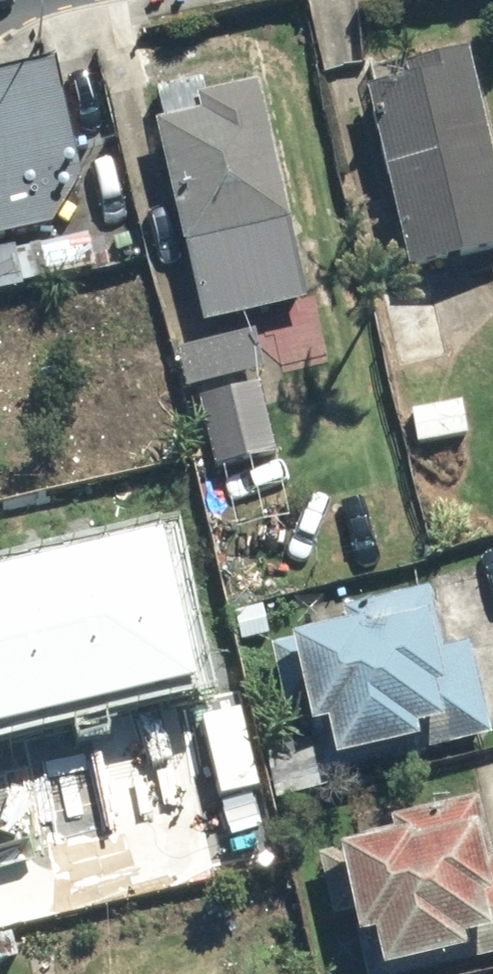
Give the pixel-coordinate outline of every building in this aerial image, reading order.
[(417,266),(492,249),(492,106),(482,56),(375,80),(417,266)] [(162,117),(208,320),(319,295),(270,78),(215,90),(211,71),(162,82),(169,115),(162,117)] [(87,220),(54,73),(0,85),(0,239),(87,220)] [(22,250),(30,283),(101,266),(94,234),(22,250)] [(18,248),(0,252),(0,289),(26,283),(18,248)] [(444,285),(388,299),(404,369),(461,356),(444,285)] [(190,391),(270,373),(260,330),(180,348),(190,391)] [(220,467),(281,453),(266,385),(204,399),(220,467)] [(415,404),(422,439),(474,429),(467,394),(415,404)] [(472,569),(486,630),(492,628),(492,564),(472,569)] [(439,586),(347,607),(351,622),(282,637),(292,680),(308,676),(330,773),(492,736),(492,690),(481,638),(452,645),(439,586)] [(38,804),(139,781),(122,706),(21,729),(38,804)] [(492,957),(492,830),(485,796),(350,827),(375,935),(389,931),(398,970),(470,954),(472,962),(492,957)] [(14,875),(0,815),(0,878),(14,875)]
